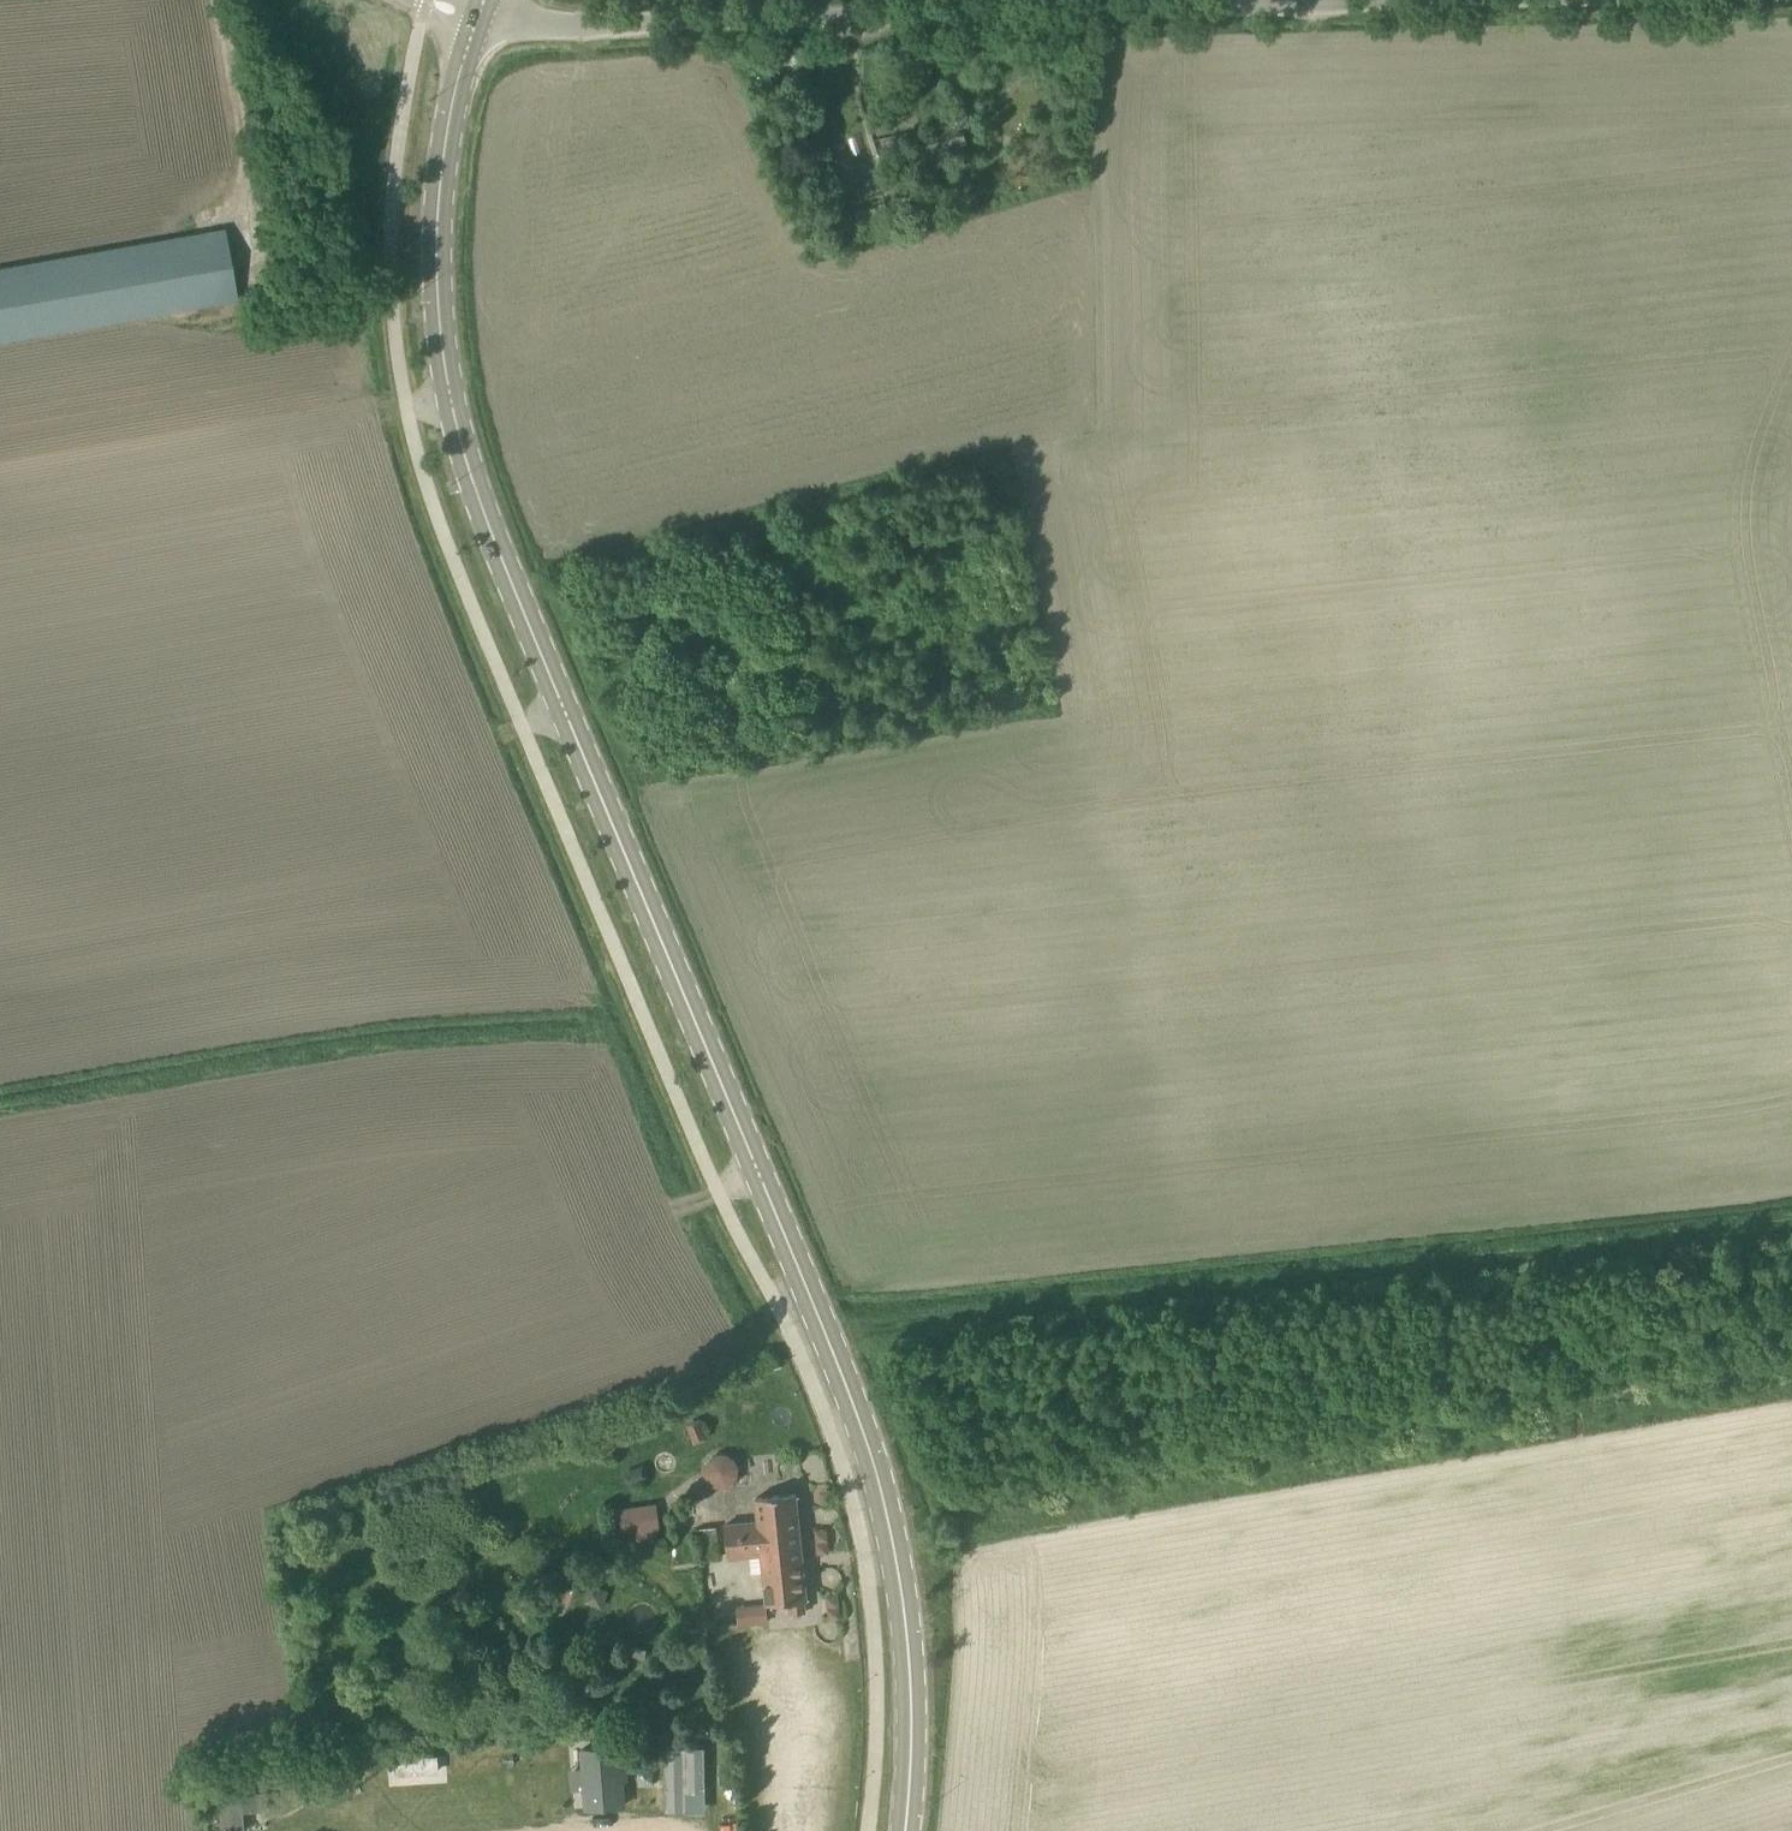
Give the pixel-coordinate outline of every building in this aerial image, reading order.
[(964,133),(918,145),(921,157),(967,144),(964,133)] [(239,297),(227,229),(0,268),(0,339),(239,297)] [(701,1417),(686,1422),(694,1443),(708,1438),(701,1417)] [(704,1469),(704,1471),(704,1472),(704,1474),(705,1475),(705,1477),(706,1478),(707,1480),(707,1481),(708,1482),(710,1483),(711,1485),(712,1485),(713,1486),(715,1487),(716,1487),(718,1488),(719,1488),(721,1488),(722,1488),(724,1488),(725,1488),(727,1488),(728,1487),(730,1487),(731,1486),(732,1485),(733,1484),(735,1483),(736,1482),(737,1481),(737,1480),(738,1478),(739,1477),(739,1475),(739,1474),(740,1472),(740,1471),(740,1469),(739,1467),(739,1466),(738,1464),(738,1463),(737,1461),(736,1460),(735,1458),(734,1457),(733,1456),(731,1456),(730,1455),(729,1454),(727,1454),(726,1453),(724,1453),(723,1453),(721,1453),(720,1453),(718,1453),(717,1454),(715,1454),(714,1455),(713,1455),(711,1456),(710,1457),(709,1458),(708,1459),(707,1461),(706,1462),(706,1463),(705,1465),(705,1466),(704,1468),(704,1469)] [(643,1463),(622,1473),(629,1487),(649,1478),(643,1463)] [(792,1613),(805,1612),(804,1600),(807,1600),(796,1494),(756,1498),(759,1521),(725,1525),(728,1557),(762,1554),(767,1604),(791,1601),(792,1613)] [(610,1536),(657,1533),(655,1503),(608,1505),(610,1536)] [(590,1584),(584,1601),(602,1608),(608,1590),(590,1584)] [(736,1624),(767,1620),(764,1601),(734,1605),(736,1624)] [(625,1805),(620,1746),(582,1749),(586,1808),(625,1805)] [(447,1755),(388,1755),(388,1785),(448,1784),(447,1755)] [(265,1790),(217,1794),(222,1830),(245,1828),(244,1811),(267,1809),(265,1790)]
